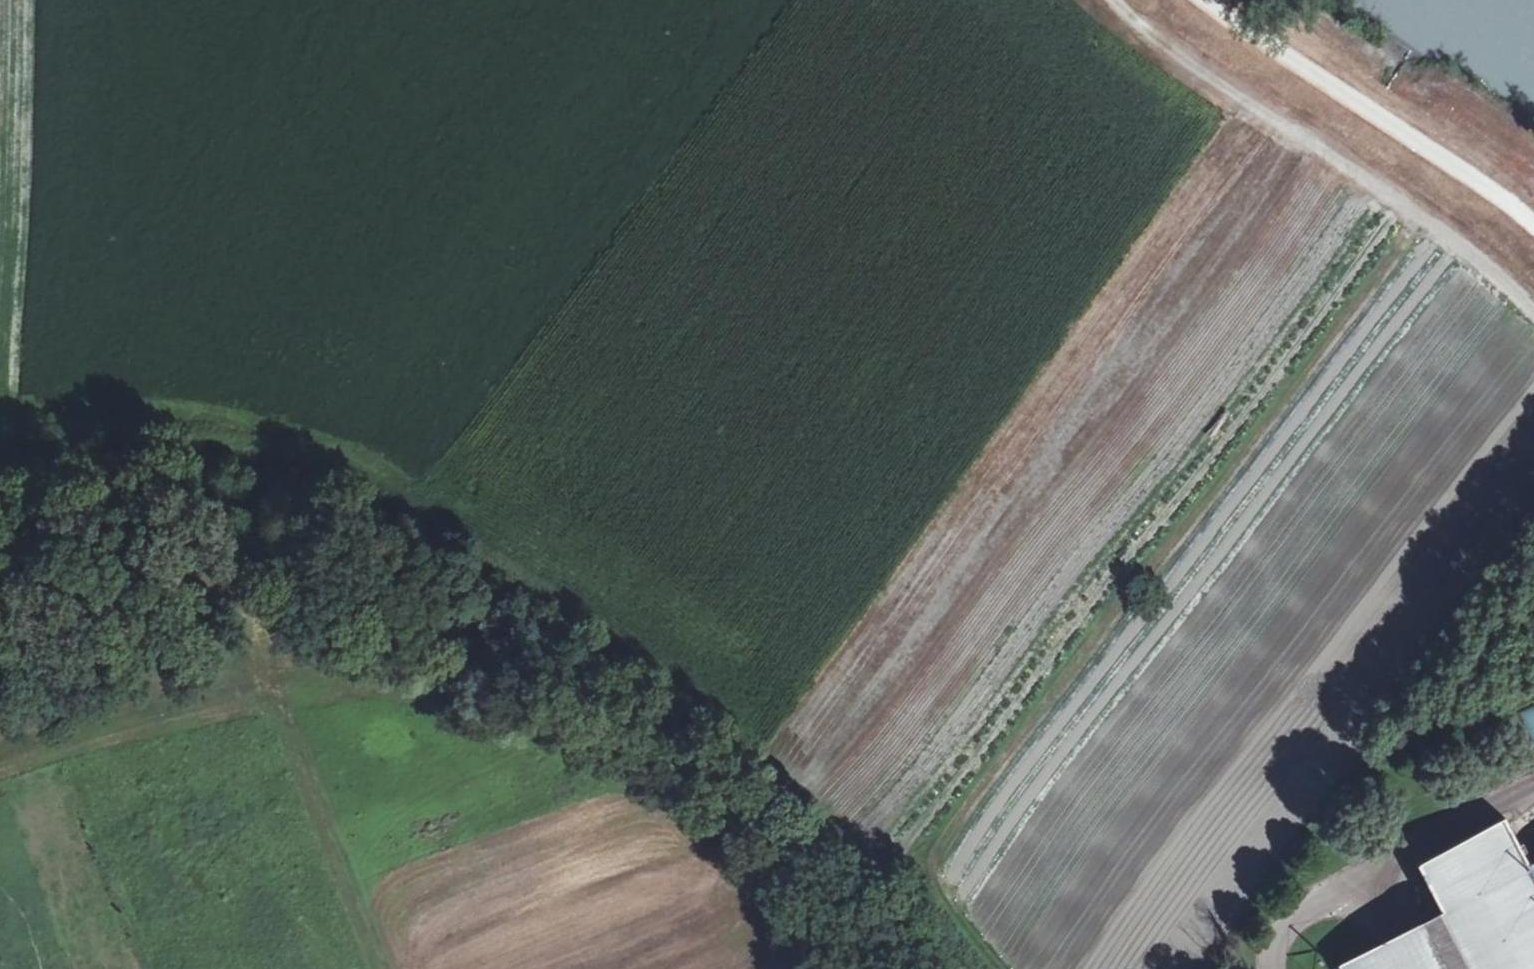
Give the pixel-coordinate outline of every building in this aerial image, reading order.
[(1444,907),(1532,861),(1524,845),(1513,825),(1509,819),(1422,863),(1424,868),(1434,889),(1444,907)] [(1444,907),(1405,927),(1382,940),(1337,963),(1338,964),(1340,968),(1533,968),(1533,860),(1532,861),(1444,907)]
